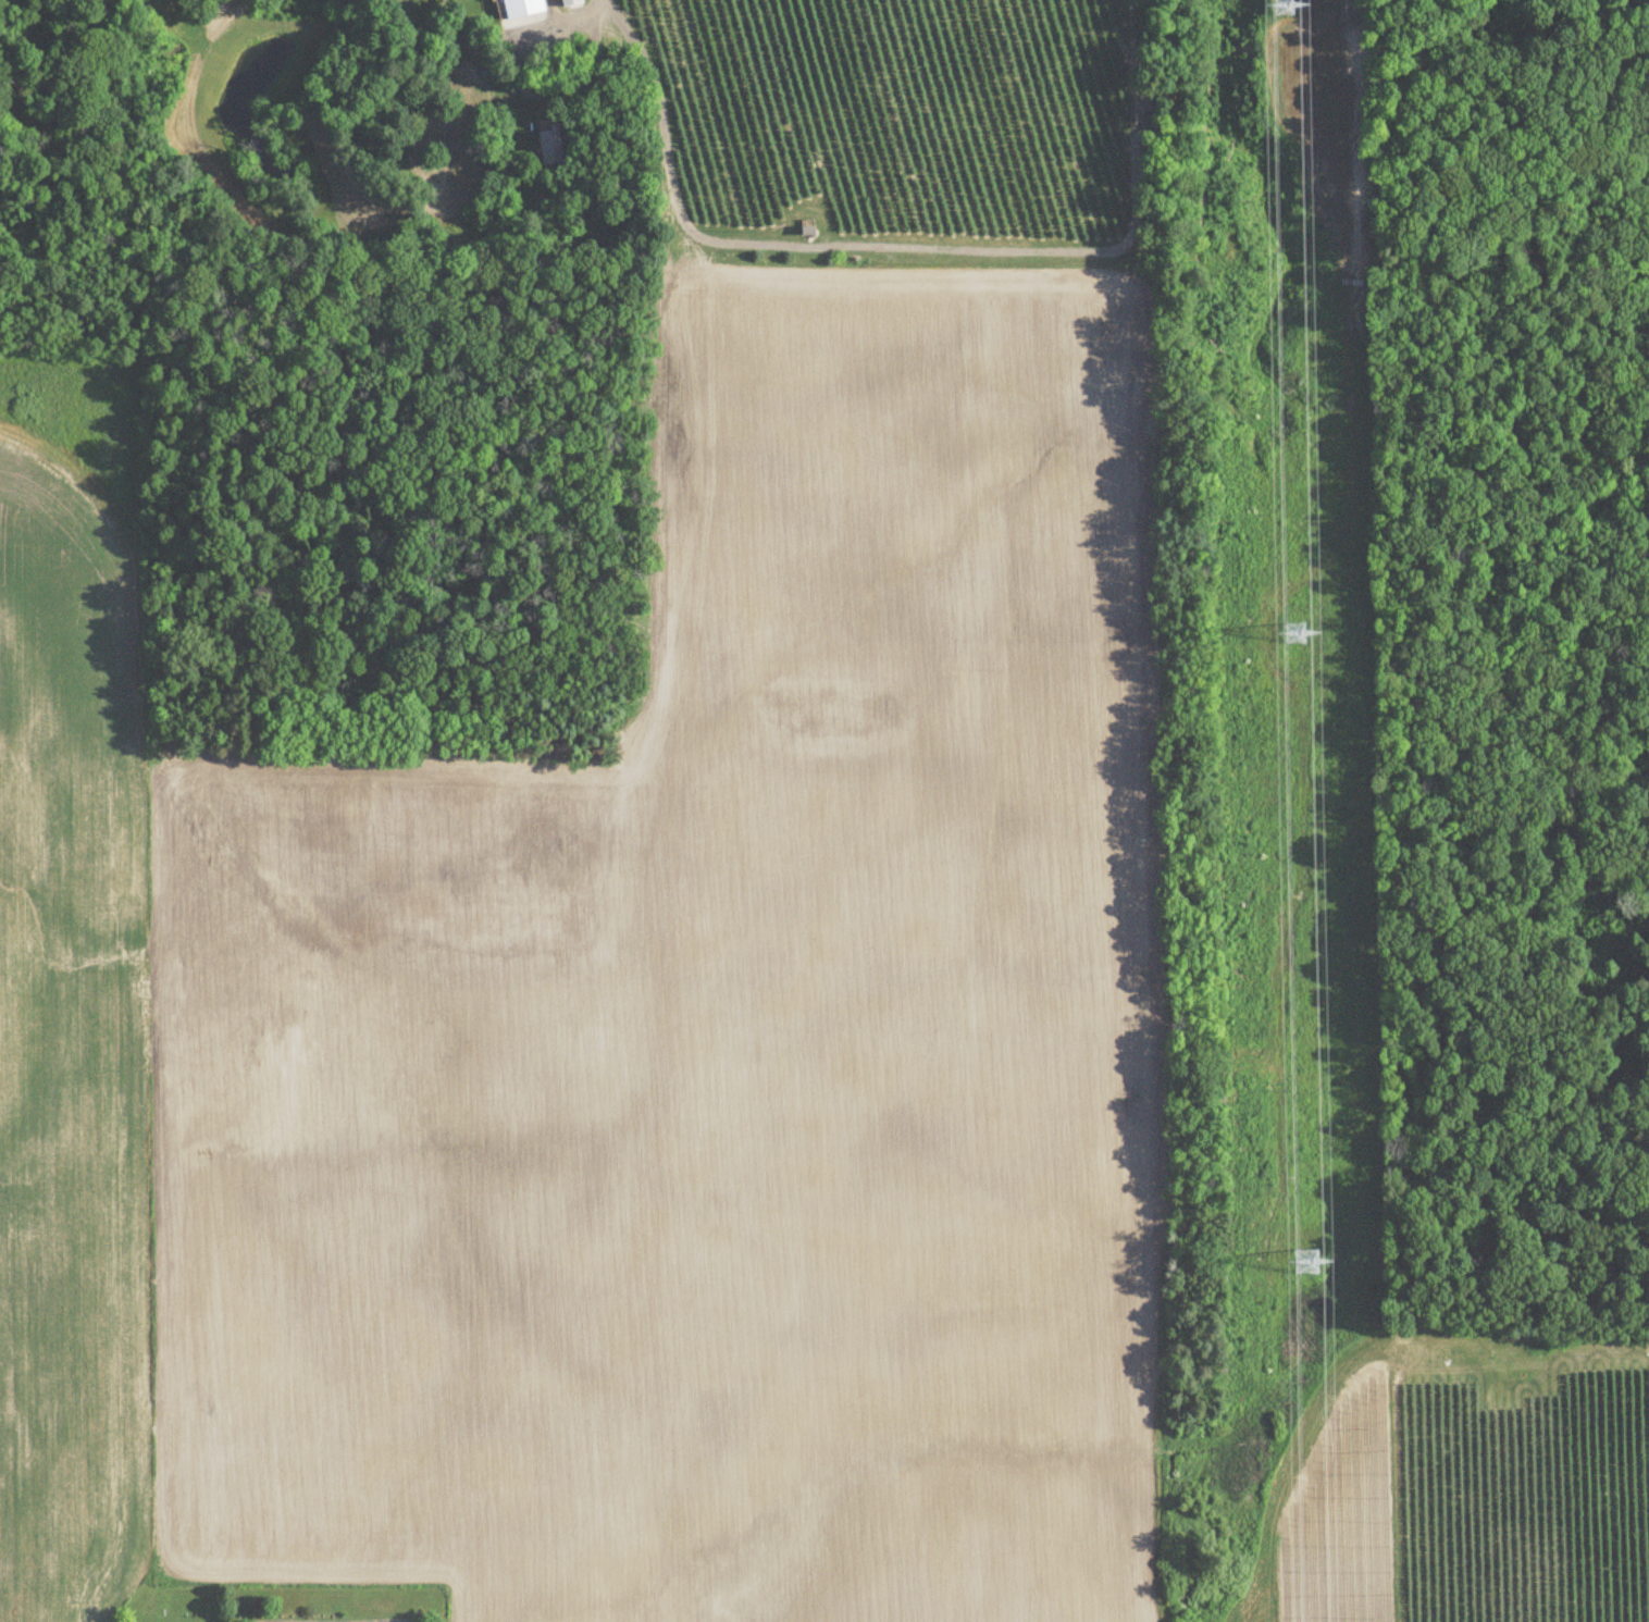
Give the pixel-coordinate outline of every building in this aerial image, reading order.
[(541,0),(501,0),(504,21),(543,14),(541,0)] [(582,0),(560,0),(562,9),(583,4),(582,0)] [(562,151),(559,120),(537,122),(540,153),(562,151)]
